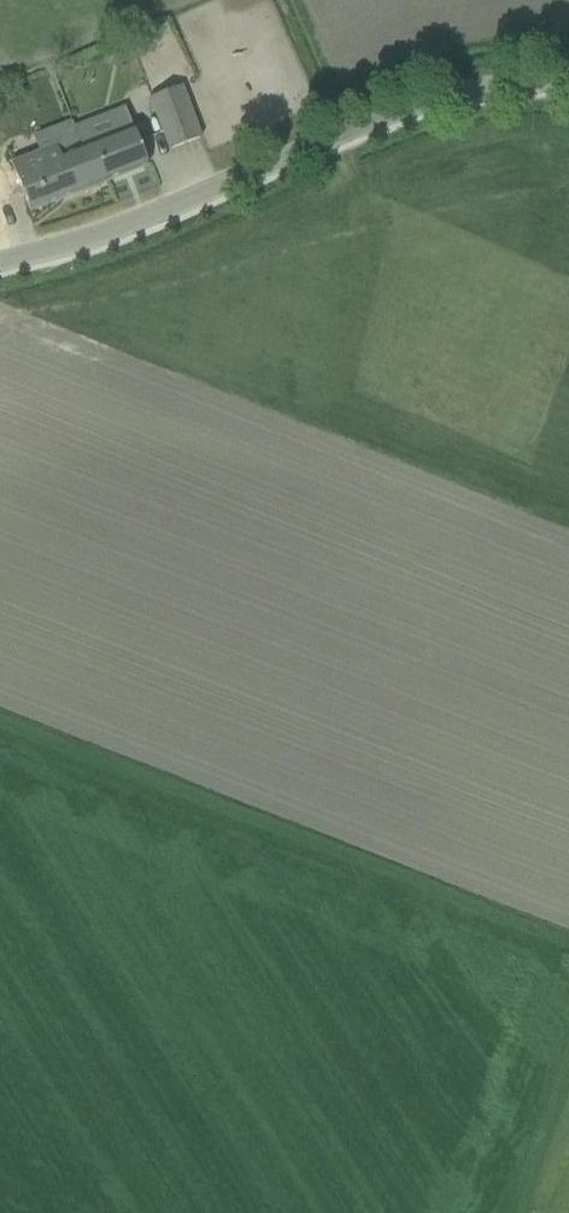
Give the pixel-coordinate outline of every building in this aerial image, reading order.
[(181,87),(149,98),(171,151),(202,138),(181,87)] [(11,164),(30,212),(147,166),(127,114),(108,122),(114,135),(60,156),(56,146),(11,164)]
